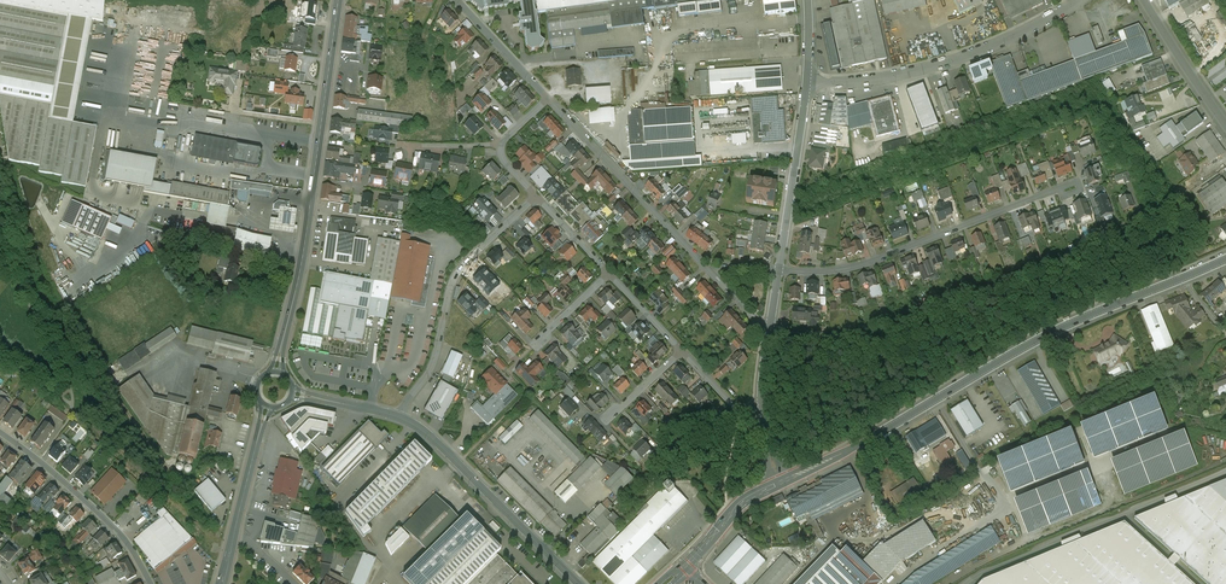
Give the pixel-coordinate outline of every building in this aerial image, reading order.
[(68,15),(90,19),(102,21),(104,0),(0,0),(0,2),(68,15)] [(471,1),(470,1),(477,6),(477,9),(482,12),(484,9),(488,8),(488,9),(489,8),(490,8),(491,9),(492,8),(493,8),(494,8),(495,7),(496,8),(497,7),(498,7),(499,7),(500,7),(501,8),(502,6),(503,6),(503,7),(504,6),(505,6),(506,7),(507,6),(508,6),(509,6),(508,4),(519,3),(521,4),(522,15),(518,15),(519,23),(517,24),(518,27),(520,26),(521,34),(525,34),(526,48),(530,51),(539,50),(544,43),(540,39),(536,13),(534,13),(533,0),(471,0),(471,1)] [(537,13),(545,12),(550,49),(575,46),(573,29),(606,25),(607,30),(644,26),(642,10),(678,5),(719,0),(720,0),(536,0),(537,13)] [(719,0),(678,5),(678,8),(675,8),(676,12),(679,11),(679,16),(721,10),(719,0)] [(765,16),(796,12),(795,0),(763,0),(765,16)] [(832,8),(838,7),(837,0),(830,0),(832,8)] [(874,0),(867,0),(852,4),(838,7),(832,8),(835,21),(845,67),(887,58),(874,0)] [(884,15),(926,6),(925,0),(880,0),(884,15)] [(981,0),(952,0),(959,14),(982,4),(981,0)] [(1009,17),(1030,7),(1031,9),(1044,3),(1042,0),(1000,0),(1009,17)] [(1169,9),(1183,0),(1163,0),(1169,9)] [(1181,5),(1186,16),(1212,2),(1211,0),(1190,0),(1181,5)] [(0,2),(0,77),(55,87),(68,15),(0,2)] [(316,4),(306,3),(304,18),(314,19),(316,4)] [(448,11),(443,5),(438,15),(441,18),(448,11)] [(448,11),(441,18),(450,27),(458,20),(449,11),(448,11)] [(1216,14),(1224,27),(1225,26),(1225,19),(1221,11),(1216,14)] [(90,19),(68,15),(55,87),(0,77),(0,95),(51,104),(48,118),(72,122),(90,19)] [(357,18),(346,16),(343,38),(356,40),(357,36),(357,29),(356,29),(356,26),(357,18)] [(108,27),(117,28),(117,24),(115,24),(115,20),(109,19),(108,27)] [(466,20),(462,24),(466,29),(467,31),(472,26),(466,20)] [(409,21),(403,24),(406,30),(412,27),(409,21)] [(845,67),(835,21),(830,23),(839,65),(840,69),(845,67)] [(1092,24),(1099,45),(1106,43),(1099,22),(1092,24)] [(839,65),(830,23),(822,24),(833,67),(839,65)] [(1201,39),(1191,23),(1181,29),(1191,45),(1201,39)] [(1011,54),(991,62),(993,69),(1008,109),(1153,54),(1142,24),(1124,31),(1127,41),(1021,81),(1011,54)] [(306,26),(297,25),(297,29),(295,28),(294,46),(304,47),(305,48),(307,30),(306,30),(306,26)] [(367,28),(361,27),(360,27),(356,26),(356,29),(357,29),(357,36),(361,37),(361,41),(370,43),(370,39),(367,39),(366,37),(367,28)] [(459,36),(454,41),(460,47),(465,42),(466,44),(473,37),(467,31),(466,29),(458,35),(459,36)] [(92,30),(91,35),(114,39),(114,34),(92,30)] [(157,58),(160,41),(146,38),(146,39),(141,38),(139,50),(149,52),(148,56),(157,58)] [(354,42),(343,40),(341,53),(351,54),(356,55),(356,50),(353,50),(354,42)] [(488,50),(479,40),(472,47),(480,57),(488,50)] [(382,48),(371,47),(369,59),(373,59),(373,61),(376,61),(377,60),(380,60),(382,48)] [(634,48),(597,50),(597,58),(634,56),(634,48)] [(356,55),(351,54),(350,61),(359,62),(359,55),(356,55)] [(297,59),(286,57),(285,70),(295,71),(297,59)] [(494,57),(486,64),(485,65),(487,67),(488,66),(491,69),(487,73),(490,77),(494,73),(495,73),(503,65),(494,57)] [(1162,59),(1143,65),(1149,82),(1145,83),(1148,91),(1171,83),(1162,59)] [(248,62),(238,60),(236,71),(247,72),(248,62)] [(136,66),(132,90),(137,91),(137,95),(145,97),(144,101),(147,101),(147,97),(150,98),(153,80),(150,80),(151,73),(155,74),(156,67),(146,65),(147,62),(137,61),(137,66),(136,66)] [(993,69),(991,62),(969,70),(975,84),(989,79),(986,71),(993,69)] [(781,65),(698,72),(699,81),(691,82),(692,96),(783,89),(781,65)] [(473,70),(469,74),(471,76),(473,74),(479,69),(477,67),(473,70)] [(237,73),(210,69),(208,81),(223,83),(221,93),(232,94),(233,85),(235,85),(237,73)] [(482,73),(479,69),(473,74),(477,78),(482,73)] [(579,70),(567,71),(568,77),(567,77),(568,87),(580,86),(579,70)] [(516,80),(507,71),(500,78),(506,84),(508,87),(509,88),(516,80)] [(382,79),(368,77),(367,89),(381,91),(382,79)] [(954,82),(956,89),(959,95),(970,92),(965,78),(954,82)] [(493,79),(484,87),(489,92),(498,84),(493,79)] [(289,85),(275,83),(274,93),(286,94),(286,93),(288,93),(289,85)] [(906,92),(921,132),(937,126),(923,86),(906,92)] [(523,87),(514,95),(526,107),(534,99),(523,87)] [(946,87),(937,91),(945,114),(955,110),(952,103),(948,92),(946,87)] [(610,88),(585,90),(586,105),(611,103),(610,88)] [(956,89),(948,92),(952,103),(960,100),(959,95),(956,89)] [(288,93),(286,93),(286,94),(285,103),(289,103),(289,104),(303,105),(304,95),(299,95),(299,91),(291,90),(291,94),(288,93)] [(0,95),(0,106),(8,161),(39,166),(48,118),(51,104),(0,95)] [(482,95),(473,103),(483,113),(491,106),(482,95)] [(346,98),(335,96),(333,108),(344,109),(347,109),(349,108),(349,104),(345,104),(346,102),(351,103),(352,97),(346,96),(346,98)] [(891,96),(867,102),(873,124),(876,137),(900,131),(891,96)] [(1136,96),(1123,100),(1128,112),(1132,110),(1134,116),(1145,112),(1143,106),(1140,107),(1138,101),(1136,96)] [(751,97),(752,114),(762,114),(779,113),(778,97),(751,97)] [(848,129),(847,107),(846,98),(835,98),(834,105),(831,126),(848,129)] [(849,131),(873,124),(867,102),(847,107),(848,129),(849,131)] [(831,126),(834,105),(822,103),(822,106),(819,125),(831,126)] [(472,110),(466,104),(463,107),(468,113),(472,110)] [(513,105),(508,110),(507,109),(506,110),(512,117),(519,111),(513,105)] [(691,107),(679,108),(681,144),(694,143),(691,107)] [(679,108),(642,111),(645,147),(681,144),(679,108)] [(303,119),(313,120),(315,110),(305,109),(303,119)] [(412,117),(357,109),(356,120),(390,125),(400,126),(411,128),(412,117)] [(589,124),(614,122),(613,110),(588,111),(589,124)] [(1132,110),(1128,112),(1125,113),(1128,119),(1134,116),(1132,110)] [(642,111),(631,111),(634,147),(645,147),(642,111)] [(1154,111),(1146,114),(1149,121),(1156,118),(1154,111)] [(779,113),(762,114),(763,133),(758,133),(758,139),(763,139),(764,143),(784,142),(782,113),(779,113)] [(1195,113),(1176,127),(1183,137),(1202,124),(1195,113)] [(754,143),(764,143),(763,139),(758,139),(758,133),(763,133),(762,114),(752,114),(754,143)] [(505,124),(497,115),(489,122),(498,131),(505,124)] [(483,127),(474,117),(465,126),(468,129),(469,129),(475,135),(483,127)] [(557,125),(550,117),(547,120),(545,117),(541,120),(547,127),(551,131),(557,125)] [(72,122),(48,118),(39,166),(38,172),(62,177),(72,122)] [(346,122),(332,120),(330,132),(340,134),(341,127),(345,128),(346,122)] [(547,127),(541,120),(537,124),(543,131),(547,127)] [(1162,133),(1156,138),(1163,148),(1169,143),(1173,148),(1185,140),(1183,137),(1176,127),(1171,120),(1159,128),(1162,133)] [(356,121),(351,121),(350,122),(346,122),(345,128),(355,129),(356,121)] [(96,126),(72,122),(62,177),(61,183),(86,187),(96,126)] [(400,126),(390,125),(389,130),(392,130),(392,133),(398,134),(400,126)] [(564,132),(557,125),(551,131),(557,138),(564,132)] [(829,128),(821,127),(820,135),(816,135),(813,150),(812,150),(809,167),(822,170),(824,160),(826,160),(826,158),(824,158),(825,153),(830,154),(831,147),(826,146),(829,128)] [(386,129),(381,129),(375,128),(374,138),(379,139),(379,140),(385,141),(385,140),(391,140),(392,133),(392,130),(389,130),(387,129),(386,129)] [(838,130),(829,128),(826,146),(831,147),(835,148),(838,130)] [(155,147),(162,148),(166,132),(158,130),(155,147)] [(1210,131),(1196,141),(1210,161),(1224,152),(1210,131)] [(1090,136),(1081,140),(1083,145),(1079,147),(1078,146),(1082,157),(1096,153),(1090,136)] [(237,145),(195,137),(195,138),(193,150),(192,155),(234,163),(237,145)] [(906,138),(882,145),(884,153),(908,146),(906,138)] [(581,150),(573,141),(565,149),(574,158),(581,150)] [(695,156),(694,143),(681,144),(645,147),(634,147),(630,148),(631,161),(646,160),(682,157),(695,156)] [(260,149),(237,145),(234,163),(256,167),(258,166),(259,165),(260,163),(259,162),(259,161),(260,160),(261,158),(260,156),(260,155),(261,154),(262,152),(261,151),(261,150),(260,149)] [(531,154),(524,147),(522,149),(519,149),(519,152),(517,154),(522,159),(519,162),(525,168),(531,163),(535,160),(539,164),(544,159),(539,155),(537,157),(533,153),(531,154)] [(344,150),(328,148),(326,160),(338,161),(338,162),(342,163),(343,156),(344,150)] [(484,148),(473,149),(472,158),(484,157),(484,148)] [(1175,152),(1181,160),(1187,156),(1182,148),(1175,152)] [(156,159),(106,150),(102,180),(144,187),(143,191),(169,196),(171,185),(153,182),(156,159)] [(389,151),(377,150),(376,162),(385,163),(387,163),(388,161),(389,151)] [(590,159),(581,150),(574,158),(576,160),(581,166),(582,167),(590,159)] [(1073,154),(1072,151),(1067,153),(1068,155),(1071,162),(1075,161),(1073,154)] [(402,152),(395,154),(393,162),(397,161),(396,158),(403,156),(402,152)] [(431,156),(422,154),(420,167),(424,168),(424,170),(430,171),(432,163),(430,162),(431,156)] [(1198,166),(1190,154),(1187,156),(1181,160),(1180,161),(1189,175),(1195,171),(1194,169),(1198,166)] [(695,156),(682,157),(683,167),(702,166),(701,156),(700,155),(696,155),(696,156),(695,156)] [(1064,158),(1061,159),(1061,160),(1059,161),(1057,161),(1054,162),(1054,163),(1053,164),(1056,171),(1058,176),(1071,171),(1068,163),(1071,162),(1068,155),(1065,156),(1064,158)] [(354,158),(343,156),(342,163),(353,164),(354,158)] [(440,158),(431,156),(430,162),(432,163),(430,171),(431,171),(431,169),(437,170),(440,158)] [(466,160),(457,158),(450,157),(448,167),(454,168),(454,170),(454,172),(458,173),(458,174),(463,175),(464,175),(465,167),(466,160)] [(682,157),(646,160),(647,169),(683,167),(682,157)] [(576,160),(570,166),(574,170),(577,168),(578,169),(581,166),(576,160)] [(631,161),(624,162),(632,170),(647,169),(646,160),(631,161)] [(393,162),(388,161),(387,163),(385,163),(385,169),(392,170),(393,162)] [(1034,177),(1033,177),(1036,185),(1046,181),(1046,180),(1054,177),(1048,162),(1038,166),(1041,174),(1034,177)] [(355,166),(337,163),(337,165),(326,163),(324,177),(339,179),(339,172),(354,174),(355,166)] [(397,163),(394,179),(402,180),(405,165),(397,163)] [(531,163),(525,168),(529,173),(536,167),(531,163)] [(491,164),(482,172),(486,176),(487,175),(493,181),(501,173),(491,164)] [(780,165),(773,164),(772,174),(778,175),(780,165)] [(412,166),(405,165),(402,180),(410,182),(412,166)] [(1038,166),(1036,167),(1035,166),(1033,167),(1033,168),(1034,172),(1033,173),(1032,174),(1033,176),(1034,177),(1041,174),(1038,166)] [(541,168),(531,178),(541,189),(542,188),(552,179),(541,168)] [(1095,168),(1085,172),(1090,184),(1099,180),(1095,168)] [(577,170),(571,175),(577,181),(582,176),(577,170)] [(599,170),(592,177),(600,186),(608,179),(599,170)] [(387,173),(372,171),(370,185),(377,186),(377,190),(377,186),(384,187),(387,173)] [(1002,183),(1003,186),(1006,185),(1007,188),(1011,187),(1010,185),(1020,181),(1016,172),(1014,173),(1013,172),(1010,173),(1012,179),(1006,181),(1002,183)] [(998,175),(991,177),(996,190),(1003,187),(1003,186),(1002,183),(998,173),(998,175)] [(998,173),(1002,183),(1006,181),(1003,173),(999,175),(998,173)] [(1197,195),(1211,215),(1225,205),(1225,185),(1220,175),(1207,184),(1209,187),(1197,195)] [(509,181),(503,176),(498,181),(503,186),(509,181)] [(582,176),(577,181),(583,187),(588,182),(582,176)] [(552,179),(542,188),(554,202),(566,191),(554,177),(552,179)] [(616,187),(608,179),(600,186),(608,195),(616,187)] [(653,180),(645,187),(652,194),(659,187),(658,185),(659,183),(655,179),(654,181),(653,180)] [(252,183),(231,180),(229,193),(230,193),(230,190),(233,190),(238,191),(237,199),(239,202),(247,203),(249,190),(272,193),(272,189),(273,187),(251,184),(252,183)] [(762,182),(750,180),(749,185),(751,185),(751,191),(748,190),(746,203),(753,204),(754,201),(757,202),(757,204),(763,205),(763,203),(767,203),(767,206),(774,207),(776,195),(773,194),(774,189),(777,189),(777,184),(765,182),(765,184),(762,184),(762,182)] [(1020,181),(1010,185),(1011,187),(1014,194),(1025,189),(1021,180),(1020,181)] [(203,188),(172,182),(170,196),(201,202),(203,188)] [(974,182),(970,184),(967,186),(969,191),(972,192),(971,190),(977,188),(974,182)] [(336,187),(323,185),(321,199),(341,202),(342,196),(335,195),(336,187)] [(679,185),(672,192),(675,195),(680,190),(682,188),(679,185)] [(510,187),(496,201),(505,210),(519,197),(510,187)] [(659,187),(652,194),(658,200),(666,193),(659,187)] [(229,193),(203,188),(201,202),(228,207),(230,193),(229,193)] [(948,188),(939,191),(942,201),(951,197),(948,188)] [(977,188),(971,190),(972,192),(974,197),(979,195),(979,196),(980,196),(977,188)] [(495,194),(490,189),(484,194),(485,195),(489,199),(495,194)] [(893,189),(882,193),(884,198),(895,194),(893,189)] [(680,190),(675,195),(680,200),(685,195),(680,190)] [(996,190),(985,194),(989,203),(1000,199),(996,190)] [(566,191),(554,202),(565,214),(567,213),(566,212),(572,206),(567,200),(571,196),(566,191)] [(922,191),(912,194),(915,202),(917,201),(925,198),(922,191)] [(403,194),(392,192),(392,199),(398,200),(398,202),(402,202),(403,194)] [(720,197),(713,194),(707,207),(715,210),(717,205),(720,197)] [(372,196),(364,195),(362,207),(371,209),(372,196)] [(613,195),(607,201),(609,203),(615,198),(613,195)] [(1110,205),(1107,195),(1094,200),(1097,209),(1110,205)] [(1130,196),(1120,200),(1124,211),(1134,207),(1130,196)] [(392,199),(381,197),(380,200),(379,200),(378,208),(387,210),(387,213),(395,214),(395,209),(397,210),(398,202),(398,200),(392,199)] [(925,198),(917,201),(920,209),(928,206),(925,198)] [(975,198),(964,202),(968,211),(979,207),(975,198)] [(490,206),(484,200),(481,202),(479,201),(472,207),(487,223),(495,216),(497,214),(493,209),(490,206)] [(1086,200),(1073,204),(1077,214),(1079,221),(1079,220),(1091,216),(1089,211),(1086,200)] [(279,201),(273,205),(272,211),(279,212),(290,214),(290,209),(289,202),(279,201)] [(621,202),(614,209),(622,218),(630,211),(621,202)] [(207,205),(195,203),(194,209),(205,211),(207,205)] [(575,209),(569,215),(580,227),(586,221),(588,224),(592,220),(583,211),(587,208),(582,203),(575,209)] [(228,207),(208,204),(205,223),(224,227),(228,207)] [(357,206),(353,206),(352,215),(355,215),(356,211),(360,212),(361,205),(357,204),(357,206)] [(674,204),(667,210),(674,218),(681,211),(674,204)] [(112,217),(83,205),(73,228),(102,241),(112,217)] [(948,205),(939,209),(938,205),(936,206),(937,209),(935,210),(940,222),(946,220),(945,218),(952,215),(948,205)] [(1113,214),(1110,205),(1097,209),(1100,218),(1113,214)] [(572,206),(566,212),(567,213),(569,215),(575,209),(572,206)] [(612,213),(606,206),(601,211),(607,218),(612,213)] [(702,208),(695,215),(698,218),(702,214),(705,211),(702,208)] [(1063,208),(1054,211),(1060,226),(1065,223),(1064,221),(1068,220),(1065,212),(1063,208)] [(290,214),(279,212),(278,220),(271,219),(269,230),(293,234),(297,210),(290,209),(290,214)] [(541,217),(534,210),(526,217),(527,218),(530,222),(532,225),(533,224),(538,230),(543,226),(537,220),(541,217)] [(1070,210),(1065,212),(1068,220),(1073,218),(1073,216),(1070,210)] [(638,220),(630,211),(622,218),(630,227),(638,220)] [(688,219),(681,211),(674,218),(681,225),(688,219)] [(1047,219),(1045,215),(1043,211),(1037,213),(1041,222),(1047,219)] [(1054,211),(1045,215),(1047,219),(1050,227),(1053,225),(1054,228),(1060,226),(1054,211)] [(503,219),(497,213),(497,214),(495,216),(499,220),(497,222),(498,224),(503,219)] [(1034,213),(1028,215),(1033,226),(1032,226),(1034,231),(1040,228),(1034,213)] [(708,220),(702,214),(698,218),(703,224),(708,220)] [(1028,215),(1019,218),(1023,229),(1032,226),(1033,226),(1028,215)] [(925,216),(914,220),(918,231),(929,226),(925,216)] [(582,229),(581,230),(594,245),(603,236),(597,229),(601,224),(595,217),(582,229)] [(333,225),(328,224),(327,233),(328,233),(324,260),(340,262),(365,266),(368,240),(353,238),(356,221),(333,219),(333,225)] [(205,223),(197,222),(194,236),(232,249),(233,248),(236,239),(237,230),(237,229),(224,227),(205,223)] [(768,224),(755,222),(753,232),(766,234),(768,224)] [(858,225),(862,234),(866,233),(865,230),(867,229),(865,222),(858,225)] [(904,223),(889,229),(894,240),(908,234),(904,223)] [(1004,224),(995,228),(999,239),(1009,235),(1004,224)] [(703,229),(698,225),(694,229),(693,228),(687,237),(696,244),(702,235),(700,233),(703,229)] [(550,226),(541,234),(552,246),(561,238),(557,233),(558,232),(554,228),(553,229),(550,226)] [(530,234),(525,229),(522,232),(527,237),(530,234)] [(628,229),(622,234),(627,240),(628,239),(631,236),(634,233),(630,229),(628,229)] [(827,230),(819,229),(818,237),(820,237),(820,239),(816,238),(815,245),(819,245),(820,242),(823,243),(824,238),(825,238),(827,230)] [(252,236),(237,230),(236,239),(233,248),(249,253),(250,250),(268,255),(272,240),(252,236)] [(648,230),(640,237),(648,246),(656,239),(648,230)] [(877,230),(867,234),(869,240),(871,239),(874,248),(883,244),(880,235),(877,230)] [(766,234),(753,232),(752,241),(765,243),(766,234)] [(812,234),(802,233),(800,242),(810,244),(812,234)] [(981,233),(971,237),(976,247),(977,251),(986,248),(981,233)] [(408,235),(402,234),(400,243),(389,298),(392,298),(395,299),(412,302),(411,306),(425,309),(434,261),(427,260),(430,247),(407,242),(408,235)] [(713,242),(702,235),(696,244),(706,251),(713,242)] [(1029,237),(1021,240),(1023,247),(1031,244),(1029,237)] [(389,298),(400,243),(381,238),(373,281),(370,298),(389,301),(389,298)] [(532,247),(524,239),(516,247),(523,255),(532,247)] [(656,239),(648,246),(657,255),(665,248),(656,239)] [(961,240),(951,244),(954,250),(955,253),(957,252),(965,249),(961,240)] [(134,248),(139,256),(152,248),(147,241),(134,248)] [(567,241),(560,247),(562,250),(567,245),(569,243),(567,241)] [(765,243),(752,241),(750,251),(763,252),(765,243)] [(860,243),(851,246),(849,241),(842,244),(843,248),(842,248),(844,252),(846,258),(854,255),(863,252),(860,243)] [(1000,241),(995,243),(999,255),(1003,254),(1001,249),(1003,248),(1001,241),(1000,241)] [(810,244),(800,242),(799,252),(803,253),(809,254),(810,244)] [(562,250),(559,253),(567,262),(576,253),(567,245),(562,250)] [(670,245),(662,253),(666,256),(668,254),(674,249),(670,245)] [(976,247),(970,249),(974,260),(979,258),(977,251),(976,247)] [(937,248),(926,252),(930,260),(930,261),(930,260),(940,257),(937,248)] [(496,249),(486,258),(496,268),(501,264),(498,261),(503,256),(496,249)] [(674,249),(668,254),(671,257),(676,252),(674,249)] [(512,258),(505,250),(502,253),(509,261),(512,258)] [(954,250),(946,254),(949,261),(957,258),(956,256),(959,255),(957,252),(955,253),(954,250)] [(842,252),(837,252),(836,259),(840,260),(846,258),(844,252),(842,252)] [(614,254),(608,260),(614,266),(620,261),(614,254)] [(914,256),(904,260),(907,269),(917,265),(914,256)] [(234,260),(220,257),(218,267),(228,270),(225,281),(235,284),(239,268),(233,266),(234,260)] [(940,257),(930,260),(933,268),(943,264),(940,257)] [(677,261),(674,258),(666,266),(670,269),(675,274),(683,267),(680,264),(682,262),(679,259),(677,261)] [(930,260),(923,263),(924,265),(928,276),(929,276),(933,274),(933,272),(935,272),(933,268),(930,260),(930,261),(930,260)] [(480,264),(472,271),(482,282),(484,280),(489,276),(490,275),(480,264)] [(662,272),(656,265),(652,270),(658,276),(662,272)] [(892,265),(882,269),(886,278),(888,284),(894,281),(892,276),(896,274),(892,265)] [(917,265),(907,269),(910,276),(919,272),(920,272),(918,268),(917,265)] [(924,265),(918,268),(920,272),(919,272),(922,278),(923,277),(925,280),(930,278),(929,276),(928,276),(924,265)] [(691,276),(683,267),(675,274),(680,280),(678,282),(681,284),(683,283),(691,276)] [(584,269),(577,275),(585,284),(592,277),(584,269)] [(670,269),(665,273),(670,279),(675,274),(670,269)] [(561,271),(553,278),(558,283),(565,276),(561,271)] [(370,298),(373,281),(323,272),(320,289),(323,290),(321,302),(338,305),(332,337),(332,339),(344,342),(344,338),(362,341),(367,316),(370,298)] [(501,280),(494,273),(491,276),(498,283),(501,280)] [(868,274),(858,277),(861,286),(870,283),(871,283),(868,275),(868,274)] [(873,276),(872,274),(868,275),(871,283),(870,283),(872,288),(875,287),(876,286),(875,282),(876,281),(874,276),(873,276)] [(565,276),(558,283),(562,288),(557,292),(565,301),(572,294),(564,286),(570,281),(565,276)] [(555,286),(547,277),(543,281),(546,284),(551,290),(555,286)] [(1225,277),(1219,282),(1218,281),(1225,290),(1225,291),(1225,279),(1225,277)] [(439,280),(435,295),(440,297),(444,282),(439,280)] [(843,280),(833,281),(835,291),(833,291),(834,297),(841,296),(840,290),(845,290),(845,289),(849,289),(849,283),(848,283),(848,280),(843,280)] [(1218,281),(1202,295),(1213,308),(1213,307),(1209,303),(1225,290),(1218,281)] [(713,291),(705,282),(697,290),(705,299),(713,291)] [(818,283),(808,283),(807,295),(818,295),(818,283)] [(875,288),(870,290),(871,293),(870,294),(871,296),(873,297),(873,298),(878,296),(879,297),(884,295),(880,285),(876,286),(875,287),(875,288)] [(323,290),(320,289),(310,287),(302,331),(332,337),(338,305),(321,302),(323,290)] [(682,294),(676,287),(671,292),(678,298),(682,294)] [(612,296),(606,289),(598,297),(604,304),(608,300),(612,305),(618,300),(619,301),(619,300),(614,294),(612,296)] [(800,289),(791,289),(790,294),(790,298),(790,299),(790,300),(800,300),(800,289)] [(668,301),(658,290),(650,298),(659,309),(660,309),(666,303),(668,301)] [(722,300),(713,291),(705,299),(714,308),(722,300)] [(551,299),(546,294),(539,301),(542,304),(544,303),(546,304),(551,299)] [(689,301),(682,294),(678,298),(684,305),(689,301)] [(466,295),(458,303),(467,312),(475,304),(469,298),(469,299),(466,295)] [(1184,296),(1170,302),(1170,301),(1165,303),(1168,310),(1172,308),(1175,314),(1176,314),(1188,329),(1198,320),(1200,322),(1201,322),(1200,322),(1198,320),(1204,315),(1199,309),(1193,314),(1188,308),(1189,308),(1184,296)] [(535,304),(528,297),(525,300),(532,307),(535,304)] [(389,301),(370,298),(367,316),(386,320),(389,301)] [(486,307),(479,300),(476,303),(483,310),(486,307)] [(546,304),(544,303),(542,304),(537,309),(546,318),(552,311),(546,304)] [(666,303),(660,309),(659,309),(656,312),(660,315),(669,306),(666,303)] [(612,311),(606,305),(601,310),(607,315),(612,311)] [(1157,306),(1147,310),(1147,309),(1142,311),(1143,312),(1152,335),(1166,329),(1157,306)] [(596,312),(593,314),(587,307),(579,315),(585,322),(590,318),(594,322),(600,316),(596,312)] [(635,317),(628,309),(619,318),(623,322),(625,322),(627,325),(635,317)] [(808,310),(793,309),(792,320),(807,321),(808,310)] [(811,310),(808,309),(808,310),(807,321),(810,321),(809,326),(816,326),(816,322),(817,322),(817,321),(818,319),(817,317),(817,311),(814,311),(811,310)] [(524,310),(513,320),(518,326),(525,319),(525,320),(529,316),(524,310)] [(713,318),(707,311),(703,316),(708,322),(713,318)] [(713,318),(716,321),(724,314),(721,311),(713,318)] [(740,319),(731,311),(723,318),(732,327),(740,319)] [(616,325),(608,317),(605,320),(606,321),(613,328),(616,325)] [(635,317),(627,325),(629,327),(630,326),(637,320),(635,317)] [(525,319),(518,326),(526,334),(533,328),(525,320),(525,319)] [(748,328),(740,319),(732,327),(740,336),(748,328)] [(613,328),(606,321),(597,330),(602,336),(604,333),(608,337),(615,330),(613,328)] [(634,330),(632,332),(640,340),(649,332),(641,323),(634,330)] [(574,331),(568,325),(560,333),(572,346),(576,342),(574,340),(578,337),(579,336),(574,331)] [(587,332),(580,325),(574,331),(579,336),(578,337),(580,338),(587,332)] [(629,327),(623,333),(627,337),(632,332),(634,330),(630,326),(629,327)] [(170,327),(144,343),(150,353),(177,337),(170,327)] [(217,333),(191,327),(187,344),(213,350),(217,333)] [(597,334),(592,329),(588,333),(593,338),(597,334)] [(1166,329),(1152,335),(1159,351),(1173,346),(1166,329)] [(253,341),(217,333),(213,350),(211,354),(216,355),(248,363),(253,341)] [(514,340),(509,335),(499,344),(504,350),(508,347),(511,350),(515,355),(516,355),(522,348),(514,340)] [(1128,345),(1114,336),(1110,343),(1104,346),(1100,348),(1093,352),(1099,363),(1100,363),(1099,363),(1117,354),(1119,350),(1121,349),(1123,350),(1125,347),(1126,348),(1128,345)] [(742,344),(737,338),(732,343),(737,349),(742,344)] [(655,339),(649,345),(653,349),(650,351),(653,355),(648,359),(652,363),(651,363),(653,365),(658,360),(657,359),(666,350),(659,343),(655,339)] [(150,353),(144,343),(117,360),(124,370),(150,353)] [(255,343),(254,346),(258,347),(257,350),(264,351),(265,346),(255,343)] [(552,346),(544,354),(547,357),(558,369),(561,365),(558,362),(563,357),(556,350),(558,349),(554,344),(552,346)] [(567,355),(570,351),(563,344),(560,347),(567,355)] [(578,356),(580,354),(569,344),(567,346),(578,356)] [(646,357),(639,350),(635,354),(642,361),(646,357)] [(740,351),(731,360),(738,368),(747,359),(740,351)] [(444,375),(443,378),(449,381),(451,378),(453,379),(463,357),(452,352),(442,374),(444,375)] [(558,369),(547,357),(543,362),(546,364),(551,370),(555,374),(558,371),(557,370),(558,369)] [(648,359),(646,357),(642,361),(641,362),(647,368),(651,363),(652,363),(648,359)] [(505,367),(498,359),(495,362),(502,370),(505,367)] [(1060,405),(1035,361),(1018,371),(1030,392),(1044,415),(1056,408),(1060,405)] [(541,368),(536,362),(528,370),(527,370),(534,377),(542,369),(541,368)] [(641,362),(632,370),(639,377),(647,369),(647,368),(641,362)] [(523,364),(516,371),(519,374),(525,368),(523,365),(523,364)] [(551,370),(546,364),(541,368),(542,369),(547,374),(551,370)] [(534,377),(527,370),(528,370),(523,365),(525,368),(519,374),(521,377),(522,377),(523,378),(523,379),(529,385),(536,378),(534,377)] [(624,372),(618,365),(612,370),(619,377),(624,372)] [(611,374),(603,366),(595,373),(603,382),(611,374)] [(689,374),(681,366),(674,373),(682,381),(689,374)] [(725,366),(719,371),(723,375),(728,369),(725,366)] [(155,394),(140,374),(119,389),(168,454),(174,456),(174,452),(198,458),(208,414),(221,417),(223,410),(210,407),(218,373),(201,368),(197,383),(195,385),(190,406),(186,405),(187,399),(169,395),(168,398),(155,394)] [(495,394),(505,384),(492,369),(481,380),(495,394)] [(565,375),(558,371),(555,374),(566,386),(571,382),(565,375)] [(1216,382),(1219,388),(1225,385),(1225,377),(1216,382)] [(622,379),(614,387),(620,394),(629,386),(622,379)] [(458,392),(441,382),(424,411),(434,417),(433,418),(436,419),(436,418),(442,421),(458,392)] [(673,394),(663,383),(655,391),(665,401),(667,400),(668,399),(669,400),(670,398),(670,397),(673,394)] [(517,395),(505,384),(495,394),(483,406),(494,418),(517,395)] [(571,398),(576,394),(568,386),(563,390),(571,398)] [(708,394),(700,386),(691,394),(699,403),(708,394)] [(688,390),(685,387),(680,392),(683,395),(688,390)] [(683,395),(682,396),(687,401),(690,398),(688,395),(691,393),(688,390),(683,395)] [(469,392),(467,400),(474,401),(476,393),(469,392)] [(673,394),(670,397),(670,398),(669,400),(668,399),(667,400),(672,405),(678,399),(673,394)] [(243,398),(232,395),(227,412),(230,413),(228,417),(237,420),(243,398)] [(601,395),(594,401),(592,399),(587,403),(587,404),(594,411),(596,412),(599,409),(599,410),(600,409),(601,410),(601,409),(600,408),(608,402),(601,395)] [(1154,397),(1081,427),(1094,460),(1168,430),(1154,397)] [(568,398),(560,407),(572,419),(581,410),(568,398)] [(1062,404),(1065,411),(1075,406),(1071,399),(1062,404)] [(16,400),(11,406),(15,409),(20,403),(16,400)] [(494,418),(483,406),(477,400),(470,407),(487,425),(494,418)] [(1022,400),(1019,402),(1012,406),(1009,408),(1012,413),(1015,412),(1024,427),(1031,423),(1024,412),(1027,410),(1022,400)] [(966,401),(951,410),(965,433),(967,437),(982,427),(966,401)] [(0,402),(0,417),(5,411),(4,410),(8,405),(5,402),(3,404),(0,402)] [(644,402),(637,408),(645,416),(652,410),(644,402)] [(594,411),(587,404),(585,406),(592,413),(594,411)] [(54,407),(50,412),(65,423),(69,418),(54,407)] [(301,408),(280,418),(293,436),(308,421),(328,425),(331,426),(333,413),(310,408),(301,408)] [(637,408),(631,413),(644,426),(649,421),(645,416),(637,408)] [(16,412),(13,410),(3,422),(12,429),(22,416),(21,416),(16,412)] [(584,457),(538,410),(529,419),(575,466),(576,465),(584,457)] [(34,425),(27,419),(24,423),(17,432),(25,438),(27,435),(28,436),(31,432),(29,431),(34,425)] [(518,419),(500,437),(506,444),(524,426),(518,419)] [(591,419),(584,425),(592,433),(599,427),(591,419)] [(633,428),(625,419),(618,426),(626,434),(633,428)] [(945,435),(935,419),(906,437),(916,453),(923,449),(924,452),(929,449),(927,446),(945,435)] [(368,420),(357,431),(376,448),(388,435),(384,430),(381,433),(368,420)] [(308,421),(293,436),(290,438),(301,452),(310,442),(305,437),(311,430),(320,432),(326,433),(328,425),(308,421)] [(45,423),(31,442),(40,449),(55,430),(45,423)] [(599,427),(592,433),(600,442),(606,435),(599,427)] [(305,437),(310,442),(320,432),(311,430),(305,437)] [(1071,430),(997,461),(1011,494),(1085,464),(1071,430)] [(213,433),(209,431),(204,446),(205,448),(204,448),(204,449),(210,445),(218,448),(222,433),(213,431),(213,433)] [(376,448),(357,431),(321,468),(339,485),(376,448)] [(1185,432),(1110,462),(1124,496),(1198,465),(1185,432)] [(54,443),(58,446),(63,440),(58,437),(54,443)] [(950,442),(948,439),(939,445),(940,447),(932,451),(940,464),(950,458),(947,452),(955,447),(952,442),(950,442)] [(67,443),(63,440),(58,446),(49,456),(57,462),(60,459),(63,456),(63,455),(66,452),(62,449),(67,443)] [(410,445),(408,448),(425,465),(431,459),(414,441),(413,443),(410,445)] [(643,441),(634,450),(641,458),(650,449),(643,441)] [(334,450),(328,445),(320,452),(326,458),(334,450)] [(94,452),(89,448),(83,455),(88,460),(94,452)] [(425,465),(408,448),(345,512),(363,536),(371,531),(367,525),(425,465)] [(974,469),(962,449),(957,453),(969,472),(974,469)] [(641,458),(634,450),(631,455),(638,463),(642,459),(641,458)] [(17,457),(8,452),(1,462),(4,465),(2,468),(7,471),(12,464),(13,465),(15,462),(14,461),(17,457)] [(525,466),(529,462),(522,455),(518,459),(525,466)] [(579,468),(566,481),(577,491),(601,468),(590,457),(587,460),(579,468)] [(584,457),(576,465),(579,468),(587,460),(584,457)] [(79,465),(70,458),(62,467),(70,474),(79,465)] [(298,463),(280,458),(272,494),(276,495),(288,498),(296,500),(303,471),(297,470),(298,463)] [(919,467),(921,466),(931,486),(937,483),(925,458),(917,462),(919,467)] [(30,468),(21,461),(10,478),(14,481),(16,483),(18,484),(21,480),(22,480),(28,473),(27,472),(30,468)] [(850,466),(820,481),(831,501),(860,487),(850,466)] [(545,502),(509,467),(496,481),(539,524),(540,522),(548,514),(541,506),(545,502)] [(623,468),(605,485),(616,496),(633,479),(623,468)] [(112,469),(91,491),(104,504),(126,481),(112,469)] [(83,471),(82,470),(75,478),(83,485),(90,477),(88,475),(83,471)] [(1088,471),(1014,501),(1028,535),(1101,505),(1088,471)] [(46,480),(37,473),(32,479),(29,483),(30,483),(26,488),(33,494),(37,489),(37,490),(46,480)] [(10,478),(7,476),(0,485),(0,503),(6,507),(10,502),(7,500),(7,501),(2,497),(9,487),(14,481),(10,478)] [(921,489),(913,478),(890,493),(897,504),(911,495),(912,497),(914,495),(913,494),(921,489)] [(208,479),(194,491),(212,512),(226,500),(208,479)] [(566,481),(555,492),(565,503),(577,491),(566,481)] [(801,492),(811,511),(831,501),(820,481),(807,487),(806,485),(799,489),(801,492)] [(1134,518),(1207,583),(1225,583),(1225,481),(1134,518)] [(668,482),(663,487),(669,493),(674,487),(668,482)] [(59,492),(51,484),(43,492),(44,493),(39,498),(43,501),(47,496),(51,500),(59,492)] [(661,488),(636,513),(639,516),(597,557),(614,574),(609,579),(614,583),(635,583),(669,550),(654,535),(669,520),(672,522),(675,519),(673,516),(682,506),(674,497),(657,514),(652,509),(667,495),(661,488)] [(801,492),(786,499),(788,504),(789,503),(797,518),(803,514),(806,519),(811,517),(809,512),(811,511),(801,492)] [(288,498),(276,495),(274,506),(280,507),(281,506),(283,507),(284,503),(287,503),(288,498)] [(41,501),(36,496),(31,502),(36,507),(41,501)] [(71,503),(63,496),(57,503),(57,504),(56,505),(56,506),(54,508),(59,512),(60,511),(62,513),(71,503)] [(434,496),(403,527),(434,557),(465,526),(434,496)] [(609,498),(603,503),(608,509),(614,504),(609,498)] [(548,514),(540,522),(554,537),(566,525),(556,515),(558,513),(554,510),(553,511),(545,502),(541,506),(548,514)] [(56,506),(56,505),(53,503),(46,511),(49,514),(54,508),(56,506)] [(593,523),(602,514),(607,509),(601,503),(587,517),(593,523)] [(84,515),(76,507),(69,515),(69,516),(68,517),(62,523),(66,527),(73,519),(77,523),(84,515)] [(160,518),(134,539),(149,558),(147,560),(156,573),(165,566),(163,563),(183,547),(186,551),(197,542),(164,508),(157,514),(160,518)] [(31,519),(23,512),(18,517),(24,522),(27,525),(31,519)] [(316,519),(300,515),(291,512),(289,518),(299,521),(301,521),(297,533),(294,546),(313,548),(315,543),(323,545),(325,538),(316,519)] [(613,513),(607,519),(613,526),(620,520),(613,513)] [(62,523),(68,517),(65,514),(58,522),(61,525),(62,523)] [(607,519),(602,514),(593,523),(597,527),(579,544),(589,554),(584,558),(588,562),(619,532),(613,526),(607,519)] [(24,522),(18,517),(17,516),(12,522),(19,527),(24,522)] [(821,532),(814,518),(807,522),(814,536),(821,532)] [(89,534),(96,527),(89,519),(81,527),(85,531),(80,536),(79,535),(73,540),(78,545),(83,540),(89,534)] [(490,524),(497,531),(501,528),(494,520),(490,524)] [(881,543),(901,562),(936,541),(923,521),(888,543),(886,540),(881,543)] [(1125,522),(984,579),(979,583),(1194,583),(1125,522)] [(297,533),(266,525),(261,542),(294,546),(297,533)] [(991,526),(916,572),(902,583),(930,583),(1000,541),(991,526)] [(409,538),(400,529),(384,544),(390,556),(409,538)] [(108,538),(101,531),(93,539),(93,540),(89,544),(89,545),(90,546),(94,549),(94,550),(95,551),(96,551),(100,546),(101,546),(108,538)] [(483,531),(429,583),(465,583),(495,554),(503,546),(501,544),(498,546),(483,531)] [(6,532),(1,537),(2,538),(7,542),(11,536),(6,532)] [(723,571),(737,583),(744,583),(765,561),(739,536),(714,563),(718,567),(715,570),(720,574),(723,571)] [(894,569),(901,562),(881,543),(862,562),(846,547),(840,553),(833,546),(796,583),(880,583),(894,569)] [(107,550),(105,551),(109,557),(111,555),(113,559),(122,553),(115,544),(107,549),(107,550)] [(8,546),(0,555),(0,556),(9,563),(17,553),(8,546)] [(25,558),(26,560),(28,559),(31,564),(34,562),(35,562),(37,560),(37,561),(42,558),(37,549),(32,552),(32,553),(25,558)] [(332,553),(321,552),(321,554),(320,563),(330,564),(332,553)] [(341,578),(349,582),(351,583),(364,553),(351,552),(341,578)] [(320,563),(321,554),(313,553),(312,562),(320,563)] [(364,553),(351,583),(352,583),(365,583),(376,558),(367,554),(364,553)] [(523,575),(519,577),(495,554),(465,583),(532,583),(523,575)] [(756,583),(782,583),(800,565),(793,557),(790,560),(784,554),(756,583)] [(614,574),(597,557),(592,562),(609,579),(614,574)] [(111,564),(107,558),(100,562),(101,562),(104,566),(100,568),(101,570),(111,564)] [(588,562),(584,558),(577,564),(581,568),(588,562)] [(26,560),(19,565),(25,575),(29,572),(30,574),(35,571),(31,564),(28,559),(26,560)] [(128,559),(118,565),(121,570),(127,580),(127,581),(136,576),(128,559)] [(906,570),(901,562),(894,569),(902,575),(906,570)] [(300,565),(293,573),(304,583),(309,583),(314,579),(308,574),(310,572),(307,569),(305,571),(300,565)] [(121,570),(115,573),(112,569),(96,577),(99,583),(119,583),(127,580),(121,570)] [(329,571),(322,583),(349,583),(349,582),(341,578),(329,571)] [(30,581),(32,583),(50,583),(53,582),(50,578),(45,581),(41,574),(30,581)] [(91,576),(84,579),(87,583),(92,583),(95,582),(91,576)]
